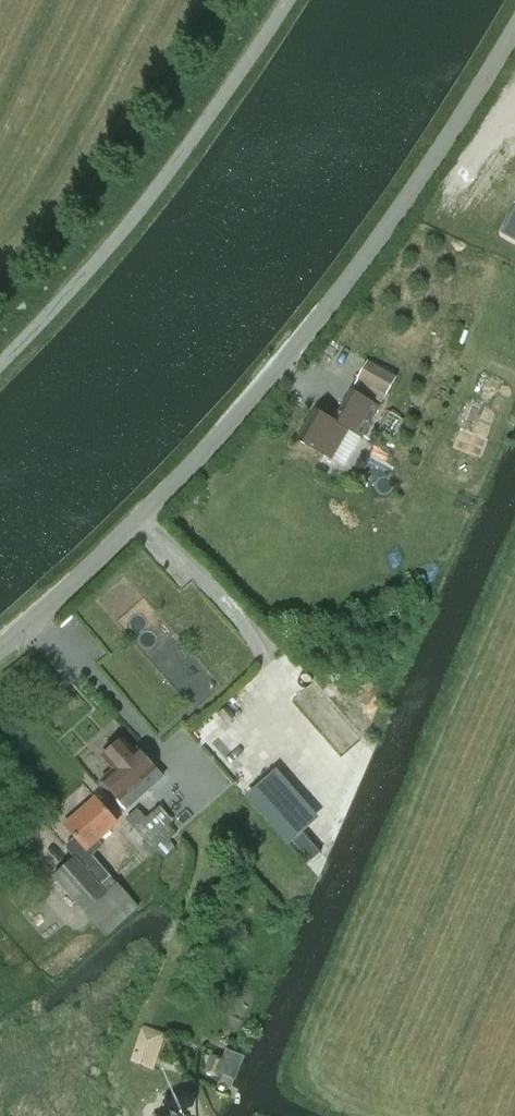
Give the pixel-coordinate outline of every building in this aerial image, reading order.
[(503,235),(514,241),(514,210),(503,235)] [(396,377),(368,362),(359,378),(386,393),(396,377)] [(314,408),(296,438),(330,458),(347,428),(360,436),(378,405),(350,389),(333,419),(314,408)] [(195,714),(186,723),(192,729),(201,721),(195,714)] [(114,770),(102,781),(127,809),(153,786),(146,778),(156,769),(138,748),(135,751),(123,738),(103,757),(114,770)] [(275,765),(244,793),(288,841),(319,813),(275,765)] [(74,858),(54,876),(85,913),(107,894),(100,886),(111,877),(93,855),(103,846),(98,840),(118,822),(102,805),(97,798),(65,825),(75,837),(67,845),(66,849),(74,858)] [(162,806),(135,828),(146,842),(151,837),(160,848),(177,834),(168,823),(173,819),(162,806)] [(304,832),(293,841),(311,861),(321,852),(304,832)] [(107,894),(85,913),(105,936),(138,908),(111,877),(100,886),(107,894)] [(153,1066),(164,1033),(145,1027),(134,1060),(153,1066)] [(212,1054),(204,1072),(218,1078),(222,1070),(233,1074),(241,1056),(228,1050),(224,1059),(212,1054)]
